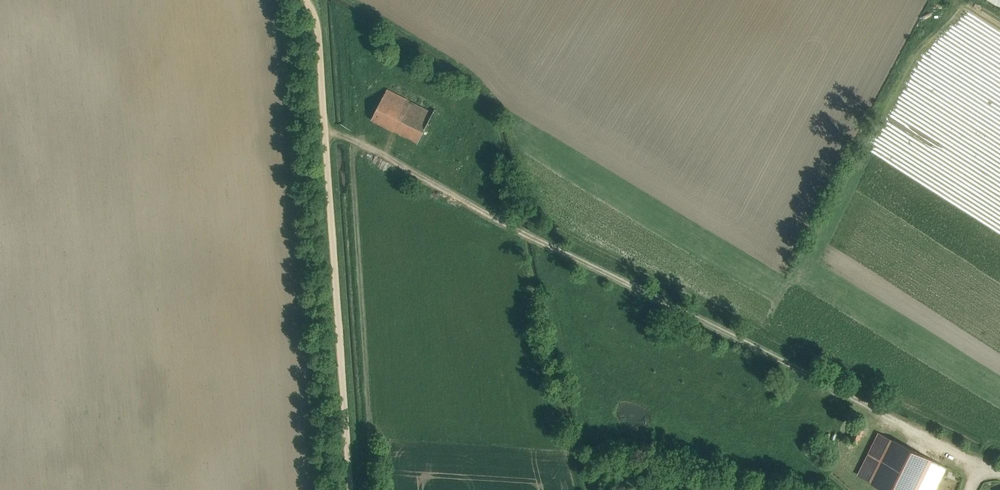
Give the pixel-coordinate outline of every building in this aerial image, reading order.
[(434,112),(387,89),(372,118),(419,142),(434,112)] [(859,423),(850,440),(857,443),(866,426),(859,423)] [(856,476),(873,484),(895,441),(878,433),(856,476)] [(895,441),(873,484),(885,489),(937,489),(948,468),(895,441)]
